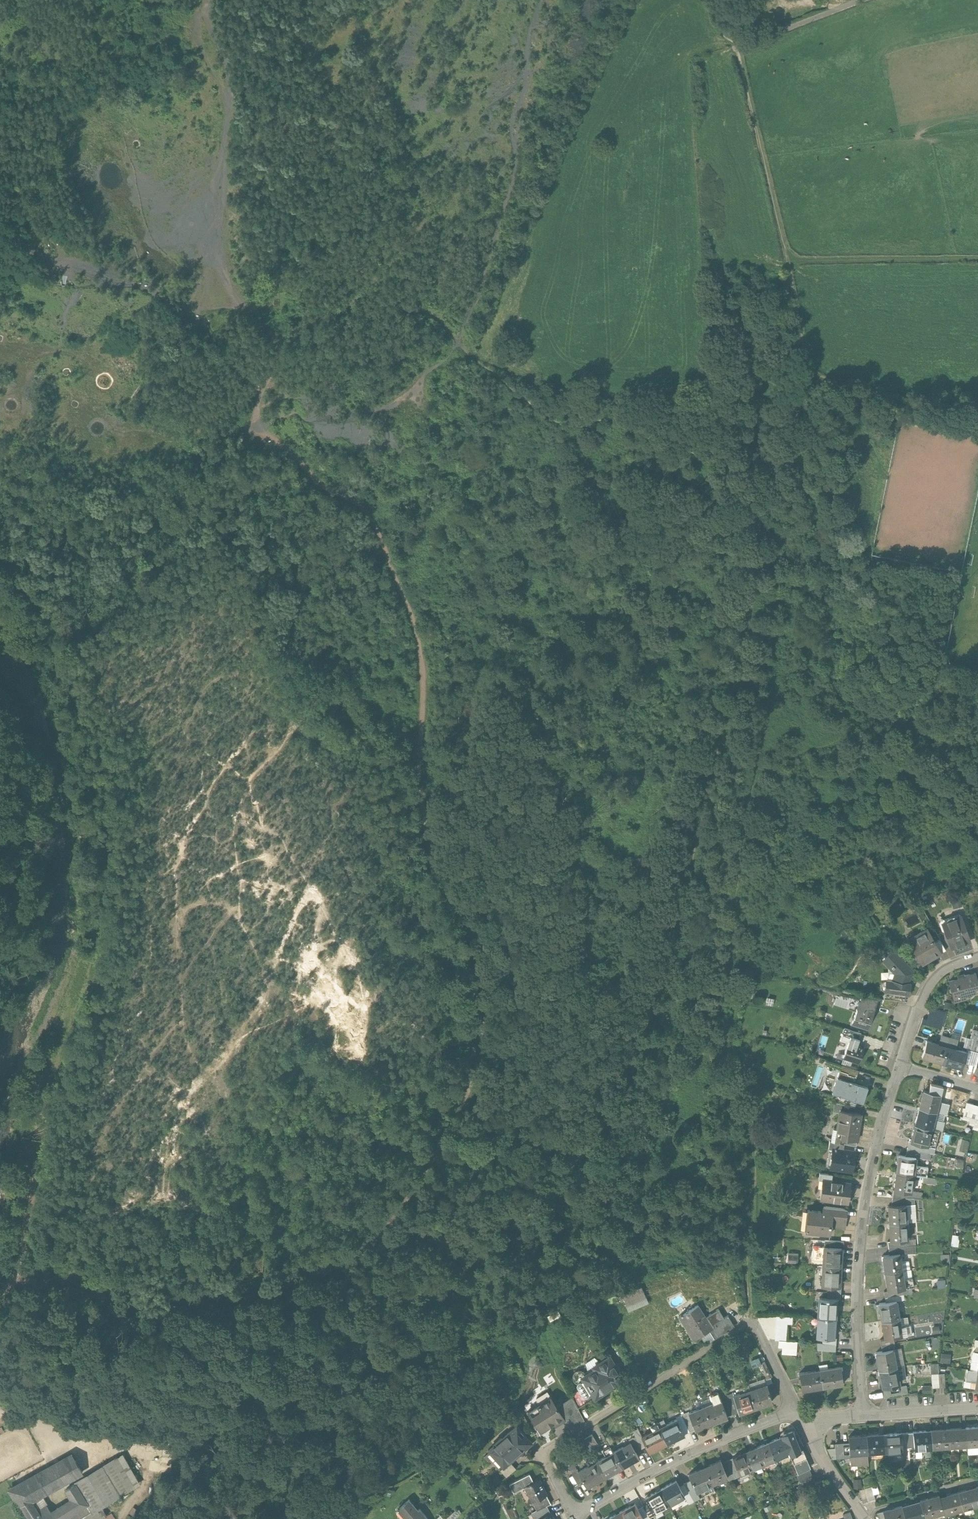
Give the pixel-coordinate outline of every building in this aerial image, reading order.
[(961,917),(943,923),(946,931),(947,931),(950,941),(949,941),(952,948),(969,941),(961,917)] [(927,929),(909,939),(922,962),(940,952),(934,941),(927,929)] [(945,949),(939,939),(934,941),(940,952),(945,949)] [(955,949),(957,954),(971,949),(969,944),(955,949)] [(913,972),(892,950),(884,957),(898,974),(896,982),(888,981),(887,990),(906,993),(909,994),(910,984),(907,983),(908,978),(910,975),(913,972)] [(950,980),(954,996),(965,993),(965,994),(977,991),(977,979),(976,973),(965,975),(965,976),(950,980)] [(887,990),(885,990),(883,999),(904,1002),(906,993),(887,990)] [(877,998),(861,996),(852,1021),(860,1024),(859,1025),(868,1028),(877,998)] [(945,1011),(930,1007),(927,1018),(942,1023),(945,1011)] [(927,1018),(923,1017),(921,1023),(923,1023),(940,1028),(942,1023),(927,1018)] [(949,1038),(940,1036),(938,1044),(946,1047),(949,1038)] [(977,1039),(970,1037),(967,1050),(973,1052),(977,1039)] [(958,1041),(949,1038),(946,1047),(955,1050),(958,1041)] [(938,1044),(927,1041),(923,1057),(942,1062),(946,1047),(938,1044)] [(864,1047),(848,1042),(844,1056),(851,1058),(851,1059),(859,1062),(864,1047)] [(955,1050),(946,1047),(942,1062),(963,1068),(967,1053),(955,1050)] [(858,1083),(843,1079),(838,1092),(846,1094),(845,1096),(853,1098),(858,1083)] [(940,1096),(924,1092),(920,1109),(936,1113),(940,1096)] [(968,1099),(950,1095),(949,1100),(966,1104),(967,1102),(968,1099)] [(947,1098),(940,1096),(936,1113),(943,1115),(947,1098)] [(966,1104),(964,1115),(970,1116),(973,1104),(967,1102),(966,1104)] [(970,1116),(975,1118),(977,1108),(977,1105),(973,1104),(970,1116)] [(936,1113),(920,1109),(916,1125),(932,1129),(942,1131),(944,1122),(934,1120),(936,1113)] [(861,1114),(840,1110),(835,1142),(843,1143),(844,1138),(857,1140),(861,1114)] [(932,1129),(916,1125),(911,1143),(922,1145),(927,1147),(932,1129)] [(857,1140),(844,1138),(843,1143),(844,1144),(856,1146),(857,1140)] [(835,1142),(830,1141),(828,1149),(832,1149),(833,1148),(843,1150),(844,1144),(835,1142)] [(911,1143),(909,1142),(907,1149),(920,1151),(922,1145),(911,1143)] [(927,1147),(922,1145),(920,1151),(931,1153),(934,1154),(935,1149),(927,1147)] [(843,1150),(833,1148),(832,1149),(830,1168),(852,1172),(855,1152),(843,1150)] [(920,1151),(907,1149),(906,1156),(916,1158),(919,1158),(920,1151)] [(906,1156),(899,1155),(897,1173),(914,1175),(916,1158),(906,1156)] [(914,1175),(897,1173),(895,1191),(906,1192),(911,1193),(912,1189),(914,1175)] [(832,1181),(823,1180),(823,1181),(820,1200),(849,1204),(851,1184),(832,1181)] [(922,1191),(912,1189),(911,1193),(906,1192),(905,1199),(921,1199),(922,1191)] [(905,1199),(893,1198),(891,1207),(904,1206),(905,1199)] [(965,1200),(958,1200),(957,1208),(964,1209),(965,1200)] [(891,1207),(889,1207),(890,1223),(907,1222),(905,1205),(904,1206),(891,1207)] [(847,1209),(825,1207),(824,1213),(808,1211),(807,1218),(811,1218),(810,1232),(830,1234),(832,1220),(845,1222),(847,1209)] [(907,1222),(890,1223),(891,1242),(907,1241),(908,1240),(907,1222)] [(959,1233),(952,1232),(951,1242),(958,1243),(959,1233)] [(825,1247),(813,1246),(812,1260),(824,1261),(824,1266),(840,1267),(841,1254),(840,1254),(841,1247),(825,1247)] [(907,1246),(888,1248),(889,1255),(897,1254),(900,1254),(915,1253),(915,1246),(907,1246)] [(800,1261),(800,1251),(791,1251),(791,1260),(800,1261)] [(889,1255),(883,1256),(886,1273),(909,1270),(908,1261),(901,1262),(900,1254),(897,1254),(889,1255)] [(840,1267),(824,1266),(823,1273),(822,1273),(822,1285),(828,1286),(838,1286),(839,1279),(840,1267)] [(909,1270),(886,1273),(888,1291),(911,1288),(913,1287),(911,1270),(909,1270)] [(627,1301),(648,1297),(646,1285),(625,1289),(627,1301)] [(888,1291),(884,1292),(885,1297),(903,1294),(911,1293),(911,1288),(888,1291)] [(903,1294),(885,1297),(885,1303),(895,1301),(898,1301),(898,1300),(904,1300),(903,1294)] [(827,1298),(819,1298),(819,1310),(820,1310),(819,1317),(835,1318),(836,1305),(835,1305),(835,1298),(827,1298)] [(885,1303),(879,1304),(882,1321),(898,1318),(895,1301),(885,1303)] [(697,1304),(678,1316),(684,1325),(686,1323),(695,1337),(708,1329),(714,1338),(733,1326),(726,1315),(723,1317),(718,1308),(708,1314),(709,1315),(705,1318),(697,1304)] [(835,1318),(819,1317),(819,1324),(818,1324),(817,1336),(824,1337),(834,1337),(834,1336),(833,1336),(834,1329),(835,1318)] [(898,1318),(882,1321),(885,1339),(893,1337),(912,1334),(910,1325),(900,1327),(898,1318)] [(787,1324),(776,1323),(775,1340),(786,1341),(787,1324)] [(788,1342),(778,1347),(781,1353),(791,1348),(788,1342)] [(894,1343),(882,1345),(883,1351),(893,1350),(895,1349),(894,1343)] [(895,1349),(893,1350),(896,1367),(903,1365),(899,1348),(895,1349)] [(883,1351),(876,1352),(880,1370),(896,1367),(893,1350),(883,1351)] [(920,1351),(917,1351),(915,1354),(916,1358),(919,1360),(923,1359),(924,1356),(923,1352),(920,1351)] [(949,1352),(941,1351),(940,1360),(948,1361),(949,1352)] [(972,1351),(969,1369),(977,1370),(977,1369),(977,1352),(972,1351)] [(608,1354),(593,1364),(595,1366),(585,1372),(582,1374),(584,1378),(587,1382),(595,1394),(619,1379),(619,1377),(619,1375),(621,1374),(608,1354)] [(937,1362),(929,1362),(930,1374),(932,1374),(938,1374),(937,1362)] [(903,1365),(896,1367),(898,1379),(905,1378),(903,1365)] [(582,1379),(584,1378),(582,1374),(585,1372),(584,1370),(582,1368),(580,1367),(577,1367),(575,1369),(573,1370),(572,1373),(573,1375),(574,1377),(575,1379),(578,1380),(580,1380),(582,1379)] [(836,1368),(820,1370),(822,1386),(843,1383),(841,1367),(836,1367),(836,1368)] [(896,1367),(880,1370),(883,1387),(899,1384),(898,1379),(896,1367)] [(967,1369),(965,1380),(976,1382),(975,1387),(977,1388),(977,1370),(969,1369),(967,1369)] [(820,1370),(805,1373),(805,1372),(799,1373),(803,1389),(822,1386),(820,1370)] [(776,1394),(770,1376),(764,1378),(766,1384),(767,1384),(770,1396),(776,1394)] [(587,1382),(570,1392),(571,1393),(577,1405),(595,1394),(587,1382)] [(766,1384),(750,1389),(755,1405),(764,1403),(772,1401),(770,1396),(767,1384),(766,1384)] [(930,1384),(921,1385),(921,1392),(931,1392),(930,1384)] [(899,1386),(884,1389),(885,1396),(900,1393),(899,1386)] [(549,1395),(545,1389),(535,1395),(539,1401),(528,1408),(540,1428),(553,1420),(555,1422),(563,1417),(562,1414),(568,1411),(562,1398),(554,1401),(550,1394),(549,1395)] [(750,1389),(733,1394),(736,1402),(738,1410),(747,1408),(755,1406),(755,1405),(750,1389)] [(724,1391),(717,1393),(720,1399),(721,1398),(724,1407),(729,1405),(725,1393),(724,1391)] [(732,1391),(725,1393),(729,1405),(736,1402),(733,1394),(732,1391)] [(571,1393),(562,1398),(568,1411),(572,1418),(581,1413),(577,1405),(571,1393)] [(720,1399),(704,1405),(711,1421),(719,1418),(720,1418),(727,1415),(724,1407),(721,1398),(720,1399)] [(689,1411),(688,1411),(694,1427),(703,1424),(711,1421),(704,1405),(689,1411)] [(688,1409),(681,1412),(689,1430),(694,1427),(688,1411),(689,1411),(688,1409)] [(689,1430),(681,1412),(675,1415),(676,1417),(684,1432),(689,1430)] [(676,1417),(665,1423),(666,1424),(659,1427),(666,1441),(677,1436),(677,1435),(684,1432),(676,1417)] [(656,1421),(649,1424),(651,1429),(641,1434),(646,1444),(648,1449),(655,1445),(655,1446),(666,1441),(659,1427),(656,1421)] [(516,1423),(488,1447),(503,1464),(509,1458),(521,1447),(522,1448),(526,1444),(519,1436),(524,1432),(516,1423)] [(640,1432),(636,1425),(631,1428),(634,1434),(640,1446),(640,1447),(646,1444),(641,1434),(640,1432)] [(965,1427),(967,1444),(977,1443),(977,1426),(965,1427)] [(965,1427),(948,1428),(949,1445),(967,1444),(965,1427)] [(782,1435),(769,1441),(775,1457),(789,1451),(788,1448),(798,1444),(791,1428),(782,1432),(781,1433),(781,1434),(781,1435),(782,1435)] [(948,1428),(930,1429),(932,1447),(949,1445),(948,1428)] [(930,1429),(913,1431),(915,1456),(915,1459),(918,1459),(921,1457),(923,1454),(924,1451),(924,1447),(932,1447),(930,1429)] [(915,1456),(913,1431),(906,1432),(908,1456),(915,1456)] [(591,1432),(583,1437),(589,1448),(598,1442),(591,1432)] [(901,1432),(883,1433),(885,1456),(895,1455),(894,1450),(901,1449),(903,1449),(901,1432)] [(883,1433),(866,1434),(867,1452),(874,1451),(874,1458),(885,1458),(885,1456),(883,1433)] [(634,1434),(628,1437),(631,1441),(635,1449),(640,1446),(634,1434)] [(866,1434),(849,1436),(849,1442),(850,1455),(851,1464),(868,1463),(867,1452),(866,1434)] [(631,1441),(624,1445),(623,1443),(612,1450),(613,1451),(621,1464),(627,1461),(628,1462),(639,1455),(635,1449),(631,1441)] [(769,1441),(757,1446),(763,1462),(775,1457),(769,1441)] [(849,1442),(836,1443),(837,1457),(850,1455),(849,1442)] [(798,1444),(788,1448),(789,1451),(798,1472),(808,1467),(800,1450),(801,1449),(798,1444)] [(612,1450),(609,1445),(602,1449),(606,1454),(595,1460),(603,1474),(609,1471),(610,1472),(621,1465),(621,1464),(613,1451),(612,1450)] [(763,1462),(757,1446),(745,1451),(751,1467),(763,1462)] [(745,1451),(732,1456),(739,1472),(744,1470),(751,1467),(745,1451)] [(71,1454),(9,1490),(21,1509),(31,1503),(81,1472),(71,1454)] [(592,1454),(585,1458),(588,1464),(578,1470),(577,1470),(582,1479),(585,1484),(592,1480),(593,1481),(604,1475),(603,1474),(595,1460),(592,1454)] [(732,1456),(727,1458),(734,1476),(739,1474),(732,1456)] [(503,1464),(499,1466),(506,1474),(516,1465),(509,1458),(503,1464)] [(727,1458),(721,1461),(727,1475),(726,1475),(728,1479),(734,1476),(727,1458)] [(720,1459),(712,1462),(711,1462),(704,1465),(704,1466),(711,1482),(726,1475),(727,1475),(721,1461),(720,1459)] [(578,1470),(573,1461),(568,1464),(577,1482),(582,1479),(577,1470),(578,1470)] [(113,1463),(73,1487),(89,1514),(96,1511),(129,1491),(113,1463)] [(704,1466),(696,1469),(695,1469),(688,1472),(690,1478),(695,1489),(695,1488),(711,1482),(704,1466)] [(798,1472),(797,1473),(800,1479),(811,1473),(808,1467),(798,1472)] [(534,1480),(530,1471),(510,1481),(514,1490),(525,1484),(532,1499),(546,1492),(539,1477),(534,1480)] [(811,1473),(800,1479),(803,1485),(814,1480),(811,1473)] [(695,1489),(690,1478),(684,1481),(685,1482),(693,1499),(699,1496),(695,1488),(695,1489)] [(824,1478),(814,1482),(817,1489),(827,1486),(824,1478)] [(675,1479),(660,1488),(668,1502),(683,1494),(679,1485),(675,1479)] [(693,1499),(685,1482),(679,1485),(683,1494),(688,1502),(693,1499)] [(872,1486),(865,1487),(869,1500),(875,1498),(872,1486)] [(958,1491),(962,1507),(971,1504),(971,1505),(977,1503),(977,1488),(977,1486),(970,1488),(970,1487),(958,1491)] [(73,1487),(64,1492),(70,1502),(51,1514),(53,1518),(100,1518),(96,1511),(89,1514),(73,1487)] [(865,1487),(860,1489),(863,1501),(869,1500),(865,1487)] [(660,1488),(645,1496),(648,1502),(653,1511),(668,1502),(660,1488)] [(947,1495),(939,1497),(943,1511),(944,1513),(956,1509),(956,1508),(962,1507),(958,1491),(947,1494),(947,1495)] [(546,1492),(532,1499),(536,1508),(546,1503),(550,1501),(546,1492)] [(933,1497),(920,1500),(920,1501),(924,1516),(932,1514),(943,1511),(939,1497),(939,1496),(933,1497)] [(408,1500),(400,1507),(409,1518),(408,1518),(427,1518),(419,1509),(417,1511),(408,1500)] [(901,1505),(905,1518),(912,1518),(913,1518),(916,1518),(925,1516),(924,1516),(920,1501),(914,1503),(913,1502),(901,1505)] [(619,1511),(624,1518),(639,1518),(642,1517),(637,1508),(634,1502),(619,1511)] [(648,1502),(643,1505),(649,1516),(654,1513),(653,1511),(648,1502)] [(37,1513),(31,1503),(21,1509),(28,1518),(53,1518),(51,1514),(46,1507),(37,1513)] [(536,1508),(531,1510),(535,1518),(550,1511),(546,1503),(536,1508)] [(643,1505),(637,1508),(642,1517),(643,1518),(649,1516),(643,1505)] [(890,1508),(890,1509),(883,1511),(886,1518),(905,1518),(901,1505),(890,1508)] [(444,1518),(453,1518),(454,1518),(460,1514),(456,1509),(444,1518)] [(877,1512),(879,1518),(886,1518),(883,1511),(883,1510),(877,1512)] [(619,1511),(604,1518),(624,1518),(619,1511)]
